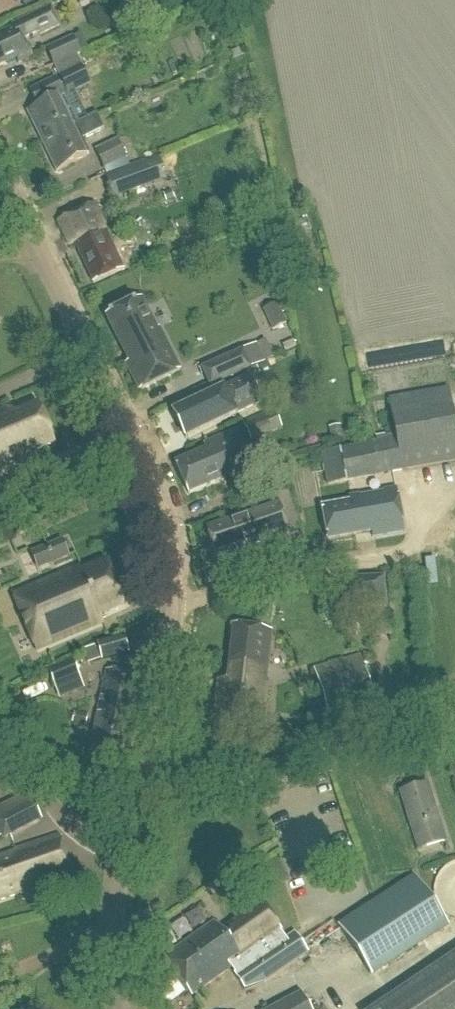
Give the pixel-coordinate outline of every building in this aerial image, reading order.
[(51,9),(12,28),(13,30),(0,37),(0,68),(17,60),(19,65),(32,59),(24,41),(39,34),(40,36),(60,27),(51,9)] [(87,48),(80,33),(46,50),(54,67),(80,54),(79,52),(87,48)] [(27,114),(42,144),(76,127),(97,118),(95,115),(72,127),(58,99),(90,83),(77,56),(54,68),(59,77),(29,91),(38,109),(27,114)] [(76,127),(42,144),(57,174),(87,158),(78,140),(102,128),(97,118),(76,127)] [(129,167),(117,143),(97,150),(106,175),(129,167)] [(153,184),(146,162),(105,177),(113,199),(153,184)] [(106,228),(95,205),(59,223),(71,247),(75,245),(95,285),(125,271),(104,229),(106,228)] [(157,330),(141,300),(106,318),(129,364),(126,366),(139,393),(180,372),(159,329),(157,330)] [(266,363),(258,344),(201,368),(209,387),(266,363)] [(251,377),(225,389),(238,416),(264,404),(263,402),(269,399),(265,389),(258,392),(251,377)] [(448,388),(388,400),(395,435),(375,439),(376,443),(320,454),(326,486),(454,461),(454,427),(448,388)] [(238,416),(225,389),(174,414),(186,441),(238,416)] [(38,407),(10,419),(6,411),(0,414),(0,476),(9,472),(7,469),(22,462),(21,458),(54,444),(38,407)] [(252,468),(236,432),(205,446),(207,451),(175,465),(189,496),(252,468)] [(405,533),(397,489),(350,498),(351,504),(322,509),(328,541),(372,533),(373,539),(405,533)] [(289,535),(279,505),(207,530),(217,560),(226,557),(229,559),(239,555),(241,552),(289,535)] [(67,559),(58,540),(28,553),(37,572),(67,559)] [(123,607),(106,567),(83,577),(80,569),(15,597),(39,652),(103,625),(100,617),(123,607)] [(384,607),(382,580),(344,582),(345,609),(384,607)] [(271,632),(233,627),(227,681),(218,680),(214,714),(263,720),(267,686),(264,686),(271,632)] [(374,708),(360,657),(314,670),(328,721),(374,708)] [(78,677),(70,661),(47,672),(54,688),(78,677)] [(143,679),(107,671),(88,762),(119,768),(130,715),(135,716),(143,679)] [(87,716),(74,713),(72,724),(85,727),(87,716)] [(446,844),(428,785),(402,793),(420,852),(446,844)] [(29,793),(0,808),(0,840),(42,819),(29,793)] [(58,836),(12,852),(13,855),(0,860),(0,902),(32,891),(34,896),(74,882),(58,836)] [(407,883),(332,936),(365,982),(440,929),(407,883)] [(213,923),(163,959),(192,998),(230,969),(234,975),(233,976),(244,991),(264,982),(307,951),(294,932),(284,939),(279,932),(281,931),(260,903),(220,932),(213,923)] [(374,1008),(454,1008),(454,955),(374,1008)] [(172,1008),(190,995),(167,965),(150,978),(172,1008)] [(285,1008),(309,1008),(304,999),(285,1008)]
